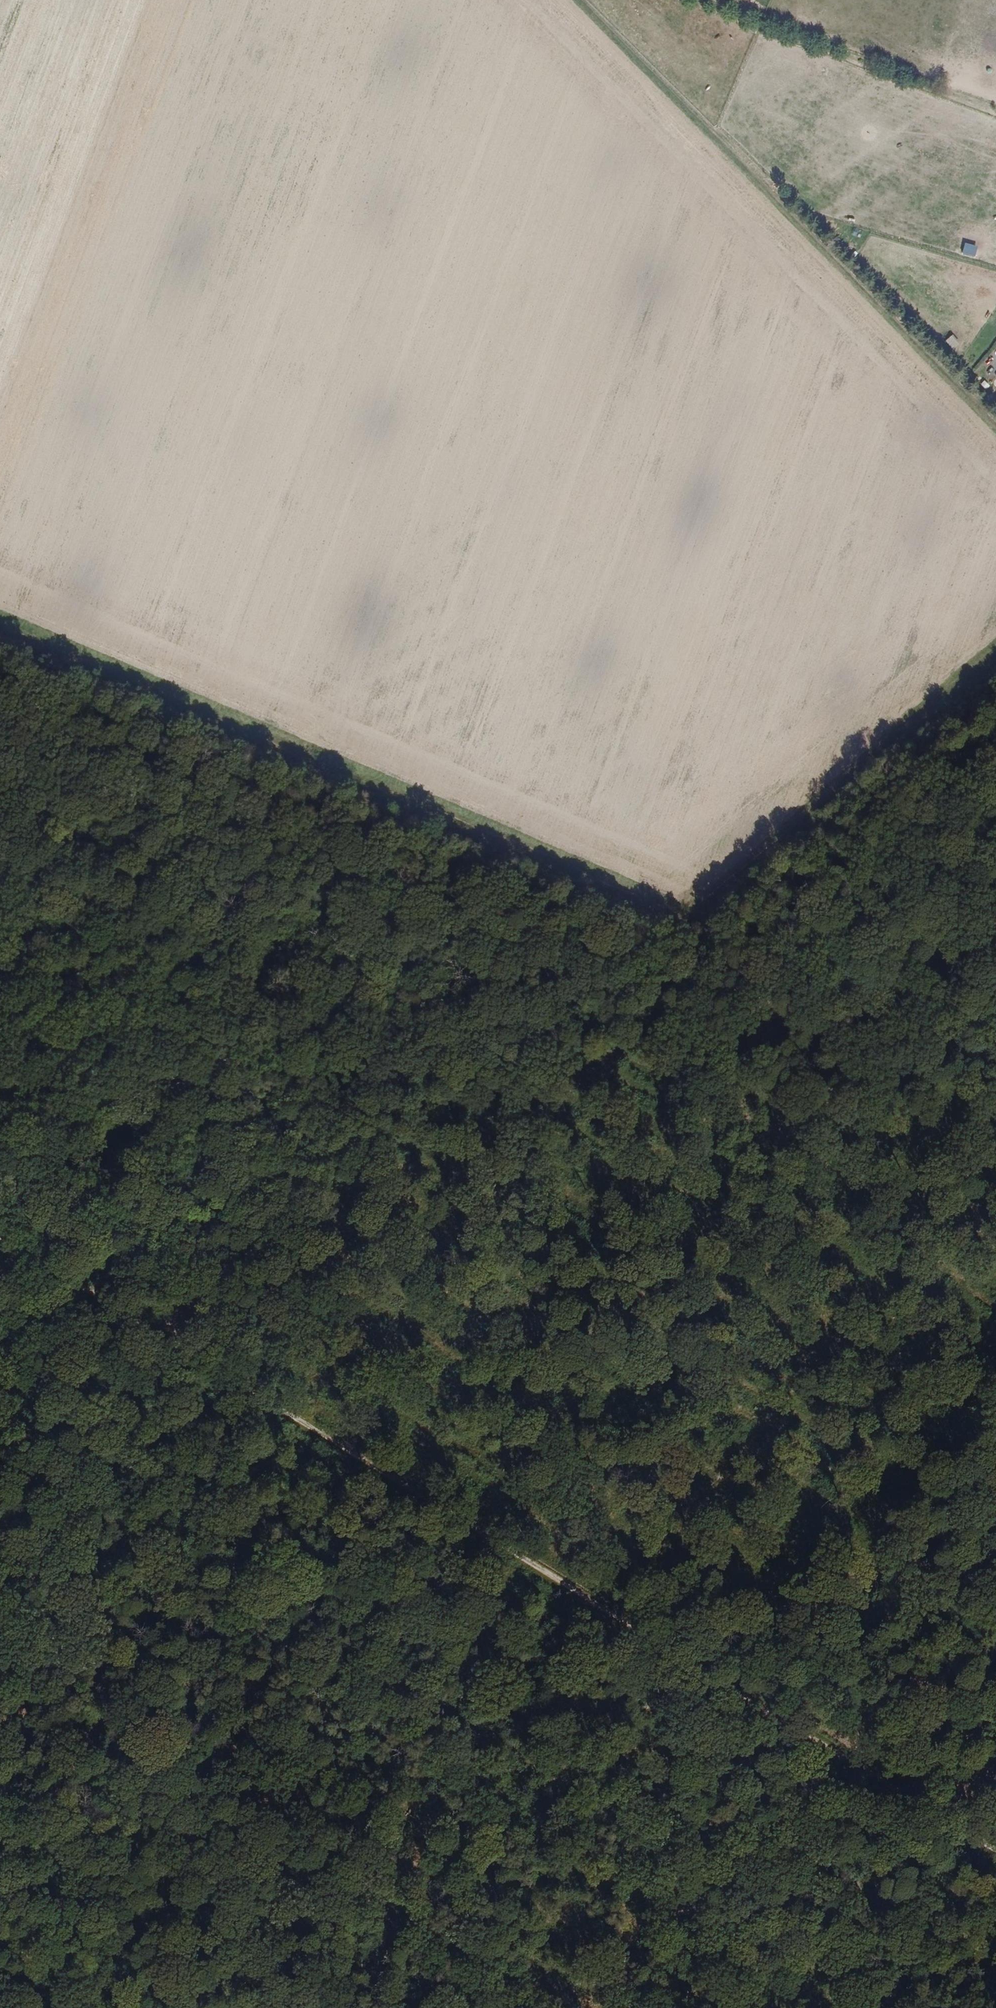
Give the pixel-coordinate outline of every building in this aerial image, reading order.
[(978,246),(966,243),(962,254),(974,257),(978,246)] [(959,344),(952,336),(946,341),(953,349),(959,344)]
